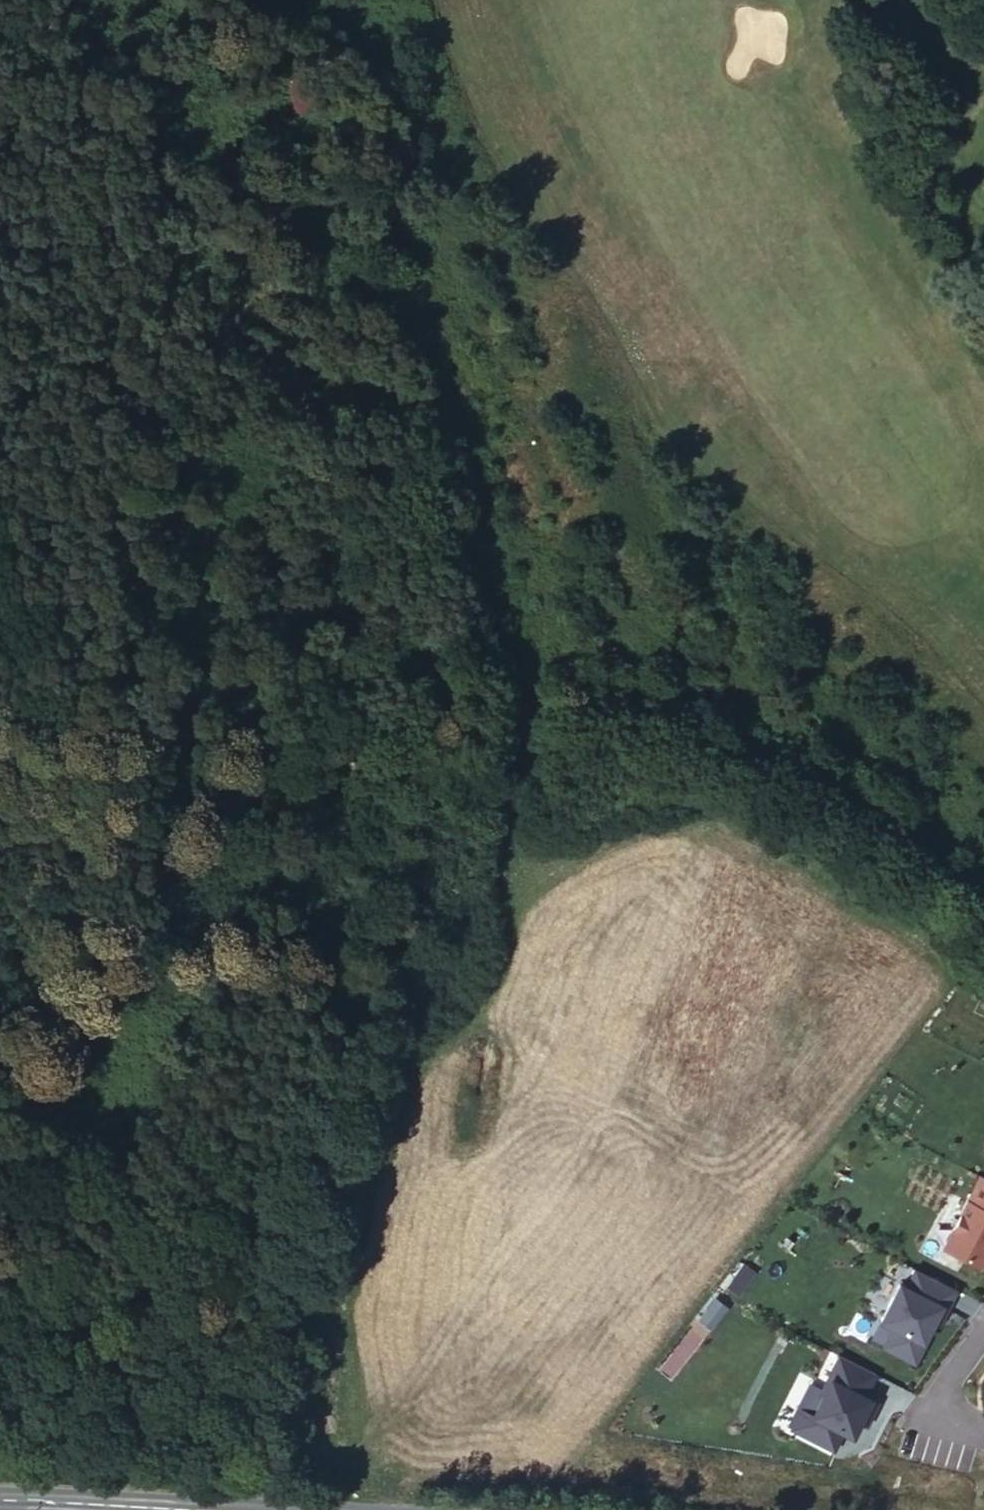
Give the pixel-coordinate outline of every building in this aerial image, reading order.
[(979,1175),(941,1251),(982,1272),(983,1268),(983,1178),(979,1175)] [(960,1292),(912,1268),(902,1287),(897,1284),(877,1324),(889,1330),(879,1350),(914,1368),(933,1330),(939,1333),(960,1292)] [(877,1375),(839,1356),(821,1391),(809,1385),(785,1430),(834,1455),(843,1436),(853,1441),(874,1399),(867,1395),(877,1375)]
